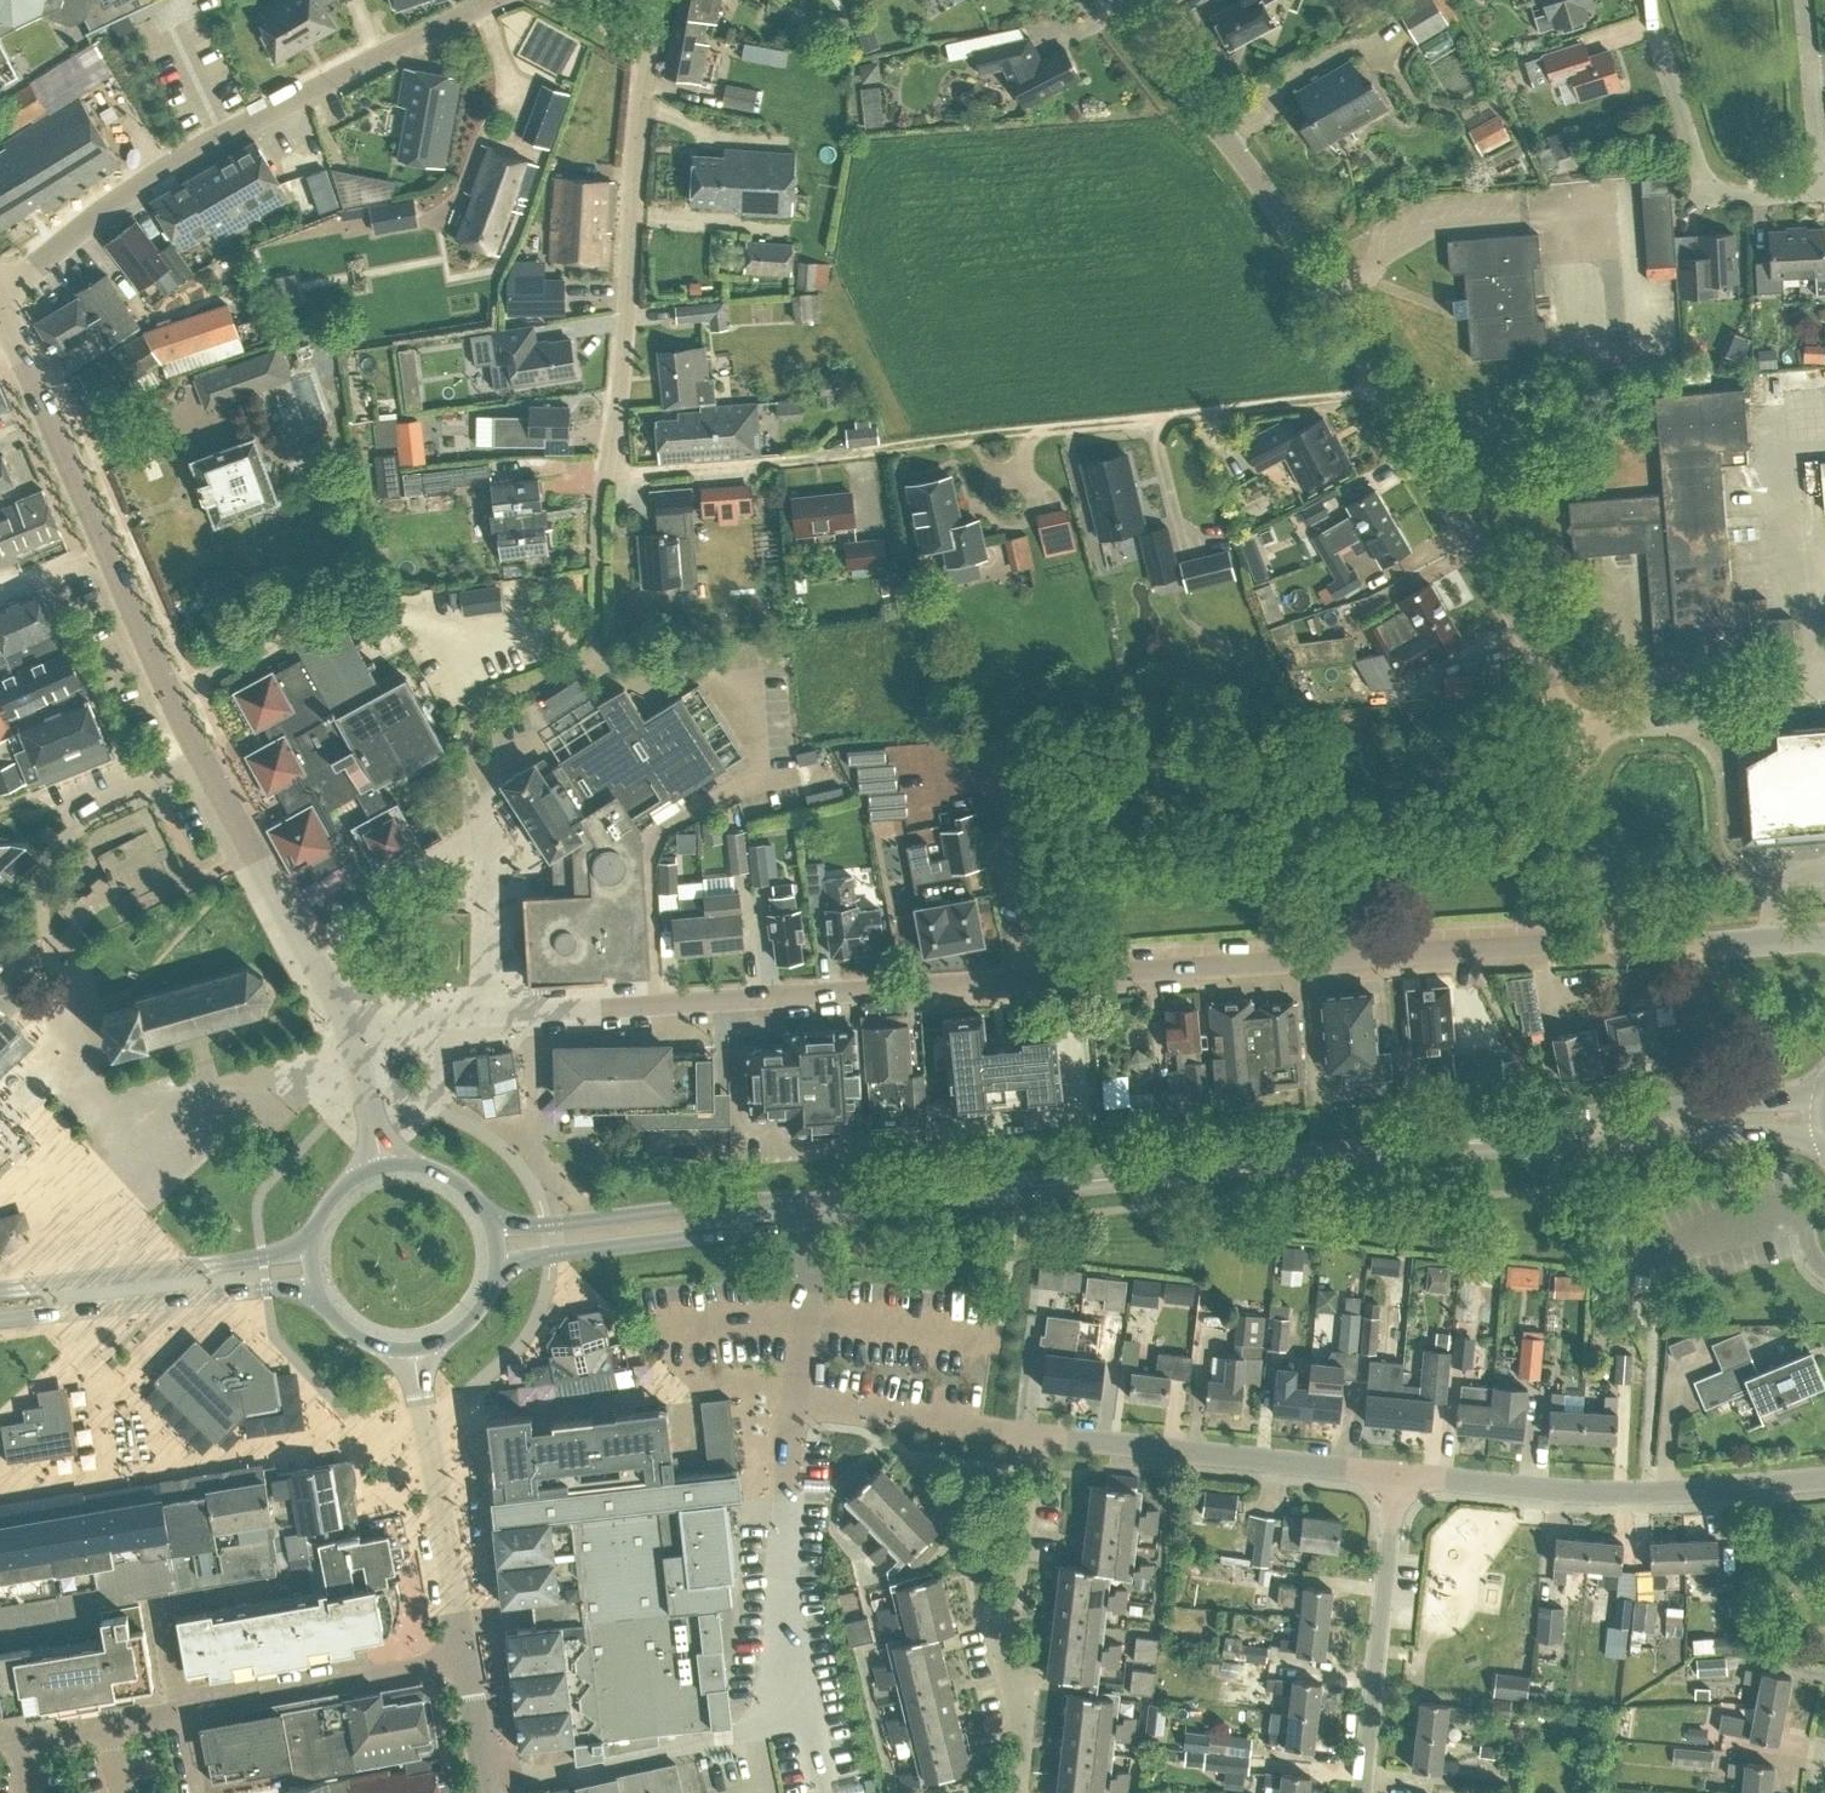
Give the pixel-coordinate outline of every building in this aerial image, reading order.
[(41,13),(70,23),(84,18),(89,29),(84,32),(84,33),(155,0),(0,0),(0,33),(41,13)] [(259,14),(267,29),(260,33),(276,60),(336,26),(323,4),(330,0),(282,0),(259,14)] [(395,8),(421,0),(392,0),(395,8)] [(676,15),(706,21),(716,22),(720,0),(679,0),(676,15)] [(785,11),(787,0),(769,0),(768,7),(785,11)] [(1230,48),(1275,23),(1263,2),(1266,0),(1241,0),(1213,15),(1230,48)] [(1350,16),(1365,8),(1361,0),(1344,0),(1342,1),(1350,16)] [(1417,40),(1448,21),(1436,0),(1408,0),(1397,7),(1417,40)] [(1552,16),(1556,15),(1559,23),(1538,30),(1539,31),(1562,24),(1564,30),(1562,30),(1563,32),(1585,25),(1584,23),(1583,24),(1581,18),(1592,15),(1591,13),(1584,16),(1581,7),(1594,3),(1593,0),(1547,0),(1552,16)] [(665,76),(701,82),(708,43),(702,42),(706,21),(676,15),(665,76)] [(874,33),(859,38),(864,51),(879,46),(874,33)] [(1005,69),(1023,105),(1080,77),(1065,47),(1041,59),(1030,36),(974,48),(978,65),(1001,60),(1005,69)] [(769,59),(772,45),(744,40),(742,54),(769,59)] [(1534,89),(1572,77),(1579,99),(1620,85),(1609,50),(1583,58),(1578,43),(1524,60),(1534,89)] [(1296,93),(1306,111),(1312,107),(1316,116),(1300,125),(1314,150),(1387,111),(1373,85),(1363,91),(1358,82),(1361,81),(1352,63),(1296,93)] [(399,159),(444,167),(461,76),(405,67),(399,104),(409,106),(398,159),(399,159)] [(727,81),(723,102),(754,107),(759,86),(727,81)] [(11,131),(47,108),(31,83),(0,103),(0,114),(11,131)] [(523,138),(548,148),(569,92),(543,83),(523,138)] [(859,87),(864,126),(883,124),(878,85),(859,87)] [(40,203),(45,211),(121,163),(80,96),(4,142),(7,147),(0,151),(0,227),(40,203)] [(1509,134),(1499,115),(1469,131),(1480,150),(1509,134)] [(156,198),(153,200),(177,243),(205,227),(213,241),(288,197),(256,141),(180,185),(156,198)] [(458,238),(499,253),(515,208),(520,210),(537,163),(482,143),(465,190),(474,194),(458,238)] [(1543,151),(1550,173),(1567,167),(1559,146),(1543,151)] [(694,157),(691,201),(721,202),(720,209),(737,210),(737,213),(792,216),(796,153),(724,149),(723,159),(694,157)] [(325,168),(307,174),(321,211),(338,205),(325,168)] [(552,257),(599,260),(601,230),(610,230),(614,181),(554,176),(552,205),(556,205),(552,257)] [(344,206),(364,202),(358,178),(337,183),(344,206)] [(1643,190),(1648,266),(1676,264),(1670,188),(1643,190)] [(375,230),(418,223),(414,199),(371,207),(375,230)] [(160,251),(137,220),(106,244),(140,290),(168,269),(179,284),(194,272),(172,242),(160,251)] [(1816,294),(1824,293),(1824,241),(1824,228),(1806,229),(1806,226),(1796,227),(1799,274),(1815,274),(1816,294)] [(1783,275),(1799,274),(1796,227),(1786,227),(1786,230),(1769,231),(1770,261),(1756,262),(1757,292),(1783,291),(1783,275)] [(1469,315),(1472,357),(1547,351),(1545,319),(1538,320),(1533,265),(1541,264),(1538,232),(1448,239),(1451,272),(1465,270),(1467,296),(1453,297),(1454,316),(1469,315)] [(1679,264),(1681,295),(1717,293),(1717,282),(1738,281),(1737,266),(1735,266),(1734,233),(1698,235),(1699,263),(1679,264)] [(745,270),(792,274),(794,243),(747,240),(745,270)] [(796,285),(829,288),(831,261),(798,258),(796,285)] [(36,322),(66,370),(139,326),(107,273),(75,293),(78,296),(36,322)] [(276,276),(281,302),(300,298),(295,273),(276,276)] [(507,276),(507,313),(563,312),(563,276),(507,276)] [(152,327),(167,374),(242,349),(227,302),(221,304),(215,286),(169,301),(175,320),(152,327)] [(820,316),(818,291),(793,293),(795,318),(820,316)] [(677,321),(709,317),(710,328),(728,326),(725,297),(675,303),(677,321)] [(488,332),(471,335),(475,365),(491,362),(495,388),(513,385),(575,373),(568,336),(535,342),(531,324),(518,327),(488,332)] [(162,360),(145,332),(81,371),(98,399),(162,360)] [(299,360),(297,356),(294,357),(277,350),(277,348),(195,378),(207,408),(287,379),(295,361),(299,360)] [(665,408),(716,402),(713,377),(695,379),(692,349),(659,353),(665,408)] [(1758,350),(1759,368),(1776,367),(1775,349),(1758,350)] [(1747,370),(1748,411),(1781,410),(1779,369),(1747,370)] [(820,393),(854,390),(852,378),(819,381),(820,393)] [(418,382),(403,384),(407,408),(422,406),(418,382)] [(9,406),(0,384),(0,410),(9,406)] [(1566,528),(1572,533),(1574,556),(1599,553),(1646,549),(1656,658),(1699,654),(1795,646),(1792,616),(1735,621),(1721,463),(1748,461),(1747,446),(1749,446),(1744,386),(1655,394),(1663,493),(1569,501),(1571,523),(1566,528)] [(657,420),(660,461),(761,454),(757,402),(738,402),(701,405),(701,411),(686,412),(687,417),(657,420)] [(530,406),(530,416),(494,416),(494,444),(530,445),(545,445),(545,436),(569,437),(569,406),(530,406)] [(1324,416),(1296,430),(1288,416),(1243,439),(1258,467),(1285,454),(1301,486),(1347,462),(1345,459),(1347,454),(1343,446),(1338,445),(1324,416)] [(397,420),(402,464),(422,462),(417,418),(397,420)] [(848,444),(879,441),(877,425),(847,428),(848,444)] [(278,500),(255,437),(193,460),(217,523),(278,500)] [(16,483),(3,451),(0,452),(0,490),(16,483)] [(402,496),(396,453),(384,454),(390,497),(402,496)] [(1128,454),(1083,465),(1101,536),(1145,525),(1128,454)] [(419,471),(422,495),(450,492),(450,486),(468,484),(467,476),(490,474),(488,463),(419,471)] [(539,476),(492,483),(502,558),(549,552),(539,476)] [(962,524),(951,476),(909,486),(924,550),(945,545),(950,565),(987,556),(979,520),(962,524)] [(690,536),(687,536),(686,512),(693,511),(691,489),(653,492),(653,499),(657,499),(659,528),(663,527),(664,533),(640,535),(643,585),(682,583),(681,573),(693,572),(690,536)] [(1351,543),(1392,519),(1375,489),(1347,505),(1351,513),(1324,529),(1337,551),(1351,543)] [(793,498),(797,535),(834,532),(834,526),(855,524),(852,493),(793,498)] [(68,548),(50,494),(0,511),(0,522),(4,533),(0,534),(0,570),(68,548)] [(1300,508),(1309,524),(1328,514),(1318,497),(1300,508)] [(1043,526),(1048,545),(1079,537),(1074,517),(1043,526)] [(1370,545),(1381,564),(1409,548),(1392,519),(1351,543),(1357,553),(1370,545)] [(1176,564),(1167,525),(1150,529),(1160,568),(1176,564)] [(1311,536),(1325,558),(1337,552),(1337,551),(1324,529),(1311,536)] [(1009,542),(1019,569),(1042,561),(1033,533),(1009,542)] [(845,538),(848,566),(887,562),(885,534),(845,538)] [(1229,552),(1181,563),(1187,589),(1235,578),(1229,552)] [(1337,552),(1325,558),(1336,578),(1327,584),(1335,597),(1361,582),(1354,568),(1349,571),(1337,552)] [(1270,576),(1266,563),(1251,568),(1256,581),(1270,576)] [(916,611),(910,581),(893,585),(898,614),(916,611)] [(1379,652),(1446,613),(1429,583),(1401,599),(1406,607),(1366,630),(1379,652)] [(504,608),(501,586),(474,590),(477,612),(504,608)] [(4,651),(12,668),(38,656),(39,658),(61,648),(61,649),(62,648),(52,626),(55,624),(51,615),(48,616),(47,616),(42,606),(50,603),(44,589),(18,601),(14,599),(9,602),(8,606),(0,609),(0,653),(4,651)] [(1285,616),(1278,599),(1261,605),(1268,622),(1285,616)] [(1388,668),(1397,682),(1409,675),(1406,671),(1406,670),(1433,654),(1436,658),(1463,643),(1446,613),(1379,652),(1388,668)] [(267,828),(292,873),(316,860),(323,871),(353,854),(328,810),(357,793),(370,817),(352,827),(378,873),(423,848),(397,801),(388,806),(375,783),(443,745),(404,675),(381,689),(368,666),(374,662),(348,615),(296,644),(303,657),(275,673),(273,669),(233,691),(256,732),(265,727),(273,741),(246,756),(268,795),(277,790),(291,815),(267,828)] [(104,733),(90,700),(91,700),(82,679),(81,680),(69,654),(70,654),(68,650),(66,650),(67,651),(34,665),(33,663),(21,669),(21,670),(0,680),(0,688),(1,692),(0,692),(0,791),(23,781),(25,784),(30,782),(28,779),(42,774),(43,777),(42,778),(42,779),(111,752),(114,758),(115,757),(104,733)] [(1409,675),(1397,682),(1391,673),(1388,668),(1379,652),(1354,658),(1372,688),(1421,685),(1411,668),(1406,670),(1406,671),(1409,675)] [(1442,673),(1444,699),(1472,697),(1470,672),(1442,673)] [(569,683),(576,693),(584,688),(577,677),(569,683)] [(576,693),(569,683),(561,688),(567,698),(576,693)] [(502,783),(522,813),(521,814),(529,828),(531,827),(549,855),(550,857),(552,856),(553,878),(554,894),(548,894),(525,896),(527,930),(526,930),(525,930),(524,931),(523,932),(522,933),(521,934),(521,935),(520,936),(520,937),(520,938),(520,939),(520,940),(520,941),(520,942),(521,943),(522,945),(523,945),(524,946),(525,947),(526,947),(527,948),(528,948),(529,953),(529,965),(530,981),(606,977),(606,971),(646,969),(638,831),(634,825),(636,824),(633,819),(670,796),(673,800),(726,766),(680,695),(645,718),(625,687),(610,696),(598,703),(605,714),(613,727),(550,767),(544,758),(536,763),(535,762),(522,770),(520,768),(514,772),(516,774),(510,778),(502,783)] [(552,693),(559,704),(567,698),(561,688),(552,693)] [(559,704),(552,693),(544,699),(551,709),(559,704)] [(1776,730),(1776,734),(1738,756),(1744,834),(1824,827),(1824,726),(1776,730)] [(848,765),(857,764),(887,762),(886,747),(847,750),(848,765)] [(818,760),(816,748),(815,748),(806,750),(809,762),(818,760)] [(799,764),(809,762),(806,750),(800,752),(796,753),(799,764)] [(898,789),(897,775),(858,778),(860,792),(868,792),(898,789)] [(845,797),(842,786),(842,785),(832,788),(835,799),(845,797)] [(823,790),(826,802),(835,799),(832,788),(823,790)] [(826,802),(823,790),(806,794),(809,806),(826,802)] [(908,802),(869,805),(870,819),(909,816),(908,802)] [(985,942),(981,922),(977,895),(973,896),(971,885),(970,877),(969,869),(985,867),(978,825),(941,831),(945,856),(930,859),(927,841),(906,845),(918,906),(915,906),(923,952),(943,949),(943,950),(965,946),(965,945),(985,942)] [(726,832),(730,871),(748,868),(743,830),(726,832)] [(39,856),(26,842),(0,841),(0,893),(39,856)] [(748,845),(753,885),(769,883),(764,843),(748,845)] [(656,862),(657,893),(676,893),(675,861),(656,862)] [(855,904),(852,880),(826,883),(824,867),(806,869),(810,910),(826,908),(832,954),(836,954),(840,957),(841,958),(850,957),(850,956),(854,952),(876,949),(875,930),(881,929),(878,908),(858,910),(857,904),(855,904)] [(100,875),(91,883),(95,891),(99,895),(106,897),(109,891),(114,889),(109,878),(106,879),(100,875)] [(794,894),(792,883),(773,886),(774,896),(770,896),(772,913),(768,914),(771,936),(774,936),(777,962),(801,959),(799,939),(804,938),(800,910),(796,911),(794,894)] [(707,909),(711,949),(744,946),(739,891),(705,895),(706,909),(707,909)] [(82,894),(68,907),(77,917),(86,909),(87,910),(93,905),(86,898),(88,897),(86,895),(86,894),(82,894)] [(674,918),(677,952),(711,949),(707,909),(706,909),(705,895),(680,898),(681,909),(675,910),(676,918),(674,918)] [(4,1044),(22,1028),(8,1015),(21,1003),(23,973),(0,948),(0,1047),(4,1044)] [(135,998),(136,1003),(105,1011),(115,1048),(146,1039),(148,1045),(262,1011),(269,995),(264,975),(247,965),(135,998)] [(1544,1029),(1532,974),(1505,978),(1509,998),(1514,997),(1516,1011),(1520,1011),(1524,1033),(1544,1029)] [(1407,988),(1411,1052),(1452,1049),(1448,985),(1407,988)] [(1322,996),(1329,1069),(1377,1064),(1371,992),(1322,996)] [(1216,1093),(1259,1089),(1259,1087),(1303,1084),(1296,1001),(1260,1004),(1260,1009),(1253,1009),(1252,1000),(1209,1003),(1216,1093)] [(1596,1027),(1554,1036),(1562,1078),(1602,1070),(1603,1074),(1678,1059),(1679,1060),(1701,1056),(1697,1037),(1693,1034),(1676,1038),(1673,1025),(1678,1024),(1674,1005),(1655,1008),(1654,1007),(1653,1007),(1649,1003),(1636,1005),(1630,1011),(1628,1011),(1629,1014),(1607,1018),(1611,1043),(1599,1045),(1596,1027)] [(1189,1088),(1169,1091),(1171,1114),(1210,1107),(1203,1060),(1201,1060),(1197,1007),(1193,1008),(1190,1004),(1180,1005),(1178,1009),(1176,1009),(1177,1016),(1167,1017),(1168,1033),(1165,1034),(1166,1048),(1169,1048),(1169,1051),(1176,1051),(1177,1067),(1185,1066),(1189,1088)] [(953,1110),(992,1106),(991,1105),(1023,1102),(1023,1103),(1062,1099),(1054,1028),(1016,1032),(1017,1043),(1010,1044),(1009,1043),(993,1045),(993,1046),(985,1046),(982,1015),(944,1019),(953,1110)] [(909,1024),(865,1026),(867,1077),(868,1077),(870,1126),(925,1124),(923,1074),(911,1074),(909,1024)] [(747,1046),(750,1087),(752,1116),(790,1113),(792,1132),(861,1127),(858,1089),(861,1089),(861,1087),(859,1068),(860,1068),(860,1066),(857,1066),(854,1028),(853,1029),(854,1048),(848,1048),(846,1029),(785,1033),(786,1044),(747,1046)] [(574,1113),(627,1111),(627,1127),(699,1126),(698,1110),(715,1109),(714,1052),(668,1052),(668,1047),(559,1049),(560,1098),(573,1098),(574,1113)] [(468,1098),(480,1107),(483,1106),(485,1115),(521,1110),(513,1050),(465,1057),(455,1071),(458,1096),(468,1094),(468,1098)] [(1500,1056),(1453,1060),(1452,1050),(1436,1051),(1438,1083),(1455,1082),(1455,1088),(1503,1083),(1500,1056)] [(1169,1087),(1153,1088),(1154,1089),(1156,1118),(1156,1119),(1172,1118),(1169,1087)] [(1156,1118),(1154,1089),(1131,1091),(1134,1119),(1156,1118)] [(156,1203),(168,1187),(159,1180),(146,1196),(156,1203)] [(0,1217),(0,1233),(4,1245),(30,1238),(22,1211),(0,1217)] [(1279,1267),(1301,1269),(1303,1245),(1282,1242),(1279,1267)] [(1425,1287),(1448,1289),(1449,1263),(1426,1262),(1425,1287)] [(1465,1279),(1483,1279),(1484,1264),(1465,1264),(1465,1279)] [(1539,1268),(1507,1265),(1506,1282),(1538,1285),(1539,1268)] [(1061,1268),(1059,1286),(1079,1288),(1081,1270),(1061,1268)] [(1135,1275),(1132,1301),(1158,1304),(1161,1278),(1135,1275)] [(1585,1276),(1555,1275),(1554,1291),(1584,1292),(1585,1276)] [(1106,1296),(1104,1306),(1124,1308),(1127,1279),(1108,1277),(1106,1296)] [(1191,1303),(1193,1285),(1166,1282),(1164,1299),(1191,1303)] [(615,1367),(603,1307),(568,1314),(568,1313),(566,1313),(546,1342),(547,1344),(554,1379),(615,1367)] [(1239,1341),(1263,1344),(1266,1315),(1242,1312),(1239,1341)] [(1270,1346),(1287,1348),(1290,1316),(1273,1314),(1270,1346)] [(1342,1353),(1357,1354),(1361,1315),(1345,1314),(1342,1353)] [(1071,1390),(1079,1327),(1078,1327),(1078,1319),(1047,1316),(1043,1354),(1045,1354),(1041,1387),(1071,1390)] [(1365,1316),(1362,1353),(1375,1354),(1380,1318),(1365,1316)] [(1101,1393),(1104,1358),(1089,1356),(1091,1328),(1079,1327),(1071,1390),(1101,1393)] [(203,1425),(207,1421),(220,1434),(243,1410),(278,1404),(272,1368),(233,1329),(209,1354),(196,1342),(170,1369),(189,1387),(177,1399),(203,1425)] [(1467,1365),(1469,1336),(1455,1334),(1452,1363),(1467,1365)] [(1674,1357),(1696,1348),(1690,1334),(1668,1344),(1674,1357)] [(1539,1377),(1543,1338),(1523,1336),(1519,1375),(1539,1377)] [(1140,1340),(1125,1339),(1122,1360),(1137,1362),(1140,1340)] [(1705,1404),(1750,1384),(1765,1417),(1813,1396),(1808,1385),(1824,1378),(1810,1345),(1757,1368),(1750,1352),(1693,1377),(1705,1404)] [(1425,1350),(1421,1387),(1402,1385),(1397,1424),(1432,1428),(1434,1401),(1446,1402),(1451,1353),(1425,1350)] [(1205,1403),(1241,1407),(1244,1382),(1258,1384),(1262,1356),(1229,1352),(1225,1379),(1208,1377),(1205,1403)] [(1632,1353),(1617,1352),(1615,1380),(1630,1381),(1632,1353)] [(1176,1355),(1158,1353),(1155,1373),(1134,1371),(1131,1397),(1166,1401),(1168,1377),(1189,1378),(1191,1356),(1176,1354),(1176,1355)] [(1364,1422),(1397,1424),(1402,1385),(1404,1364),(1370,1360),(1367,1393),(1366,1393),(1366,1395),(1364,1422)] [(1305,1415),(1310,1363),(1310,1364),(1307,1389),(1293,1388),(1295,1362),(1279,1361),(1279,1368),(1277,1367),(1275,1384),(1272,1384),(1270,1412),(1305,1415)] [(1310,1363),(1305,1415),(1340,1419),(1343,1393),(1342,1393),(1344,1367),(1325,1365),(1310,1363)] [(109,1384),(117,1430),(179,1419),(171,1373),(109,1384)] [(1455,1427),(1489,1430),(1493,1386),(1462,1384),(1460,1399),(1457,1399),(1455,1427)] [(1493,1386),(1489,1430),(1524,1433),(1527,1388),(1494,1385),(1493,1386)] [(8,1460),(68,1450),(59,1390),(42,1393),(43,1403),(24,1406),(26,1419),(2,1423),(8,1460)] [(1548,1436),(1582,1438),(1584,1411),(1563,1409),(1564,1392),(1552,1392),(1551,1408),(1549,1408),(1548,1436)] [(1604,1412),(1584,1411),(1582,1438),(1616,1439),(1618,1412),(1615,1412),(1617,1395),(1605,1395),(1604,1412)] [(729,1396),(701,1400),(702,1416),(731,1412),(729,1396)] [(488,1417),(496,1493),(498,1493),(498,1494),(558,1487),(558,1483),(576,1481),(675,1474),(667,1403),(657,1404),(658,1407),(616,1412),(616,1413),(532,1422),(531,1412),(488,1417)] [(731,1412),(702,1416),(704,1431),(733,1428),(731,1412)] [(733,1428),(704,1431),(706,1447),(735,1443),(733,1428)] [(735,1443),(706,1447),(708,1461),(736,1458),(735,1443)] [(736,1458),(708,1461),(709,1470),(725,1468),(737,1467),(738,1467),(736,1458)] [(101,1598),(138,1592),(139,1597),(223,1582),(219,1558),(288,1546),(291,1564),(322,1559),(328,1588),(177,1615),(187,1670),(385,1634),(390,1629),(395,1621),(398,1613),(400,1603),(399,1593),(396,1583),(389,1586),(387,1571),(396,1570),(392,1550),(389,1533),(361,1538),(359,1531),(343,1535),(341,1523),(359,1520),(349,1461),(277,1474),(276,1466),(161,1486),(163,1497),(88,1510),(85,1493),(0,1508),(0,1706),(6,1709),(24,1706),(26,1715),(135,1696),(134,1687),(154,1684),(140,1602),(103,1608),(101,1598)] [(906,1558),(914,1567),(937,1546),(928,1536),(937,1527),(880,1465),(870,1475),(861,1466),(839,1487),(848,1497),(843,1501),(857,1516),(854,1519),(851,1516),(841,1525),(857,1543),(867,1534),(863,1530),(867,1526),(881,1541),(867,1554),(876,1563),(885,1555),(882,1551),(887,1546),(901,1562),(906,1558)] [(498,1494),(493,1495),(494,1509),(496,1523),(493,1523),(502,1603),(533,1599),(535,1625),(505,1628),(506,1630),(511,1673),(510,1677),(510,1679),(509,1686),(510,1689),(511,1693),(512,1696),(513,1699),(514,1702),(519,1747),(522,1747),(522,1746),(574,1740),(577,1759),(661,1742),(659,1731),(732,1722),(718,1604),(731,1602),(728,1577),(734,1577),(732,1566),(734,1566),(728,1509),(726,1509),(725,1499),(740,1497),(738,1481),(737,1467),(725,1468),(709,1470),(675,1474),(576,1481),(558,1483),(558,1487),(498,1494)] [(1091,1483),(1088,1511),(1157,1520),(1158,1508),(1146,1507),(1145,1512),(1140,1511),(1143,1489),(1137,1488),(1139,1476),(1107,1472),(1106,1485),(1091,1483)] [(1286,1546),(1302,1548),(1303,1539),(1338,1543),(1341,1515),(1303,1510),(1302,1515),(1285,1513),(1282,1541),(1286,1546)] [(1057,1683),(1095,1687),(1099,1659),(1106,1660),(1105,1665),(1117,1666),(1120,1642),(1107,1640),(1107,1646),(1100,1645),(1106,1603),(1112,1604),(1111,1609),(1123,1611),(1126,1589),(1115,1587),(1114,1593),(1107,1592),(1110,1571),(1149,1576),(1151,1563),(1140,1562),(1139,1567),(1133,1566),(1138,1524),(1144,1525),(1145,1530),(1156,1532),(1157,1520),(1088,1511),(1080,1567),(1060,1565),(1046,1675),(1058,1677),(1057,1683)] [(1255,1543),(1252,1564),(1267,1565),(1274,1517),(1250,1514),(1247,1534),(1255,1543)] [(1564,1567),(1585,1569),(1588,1538),(1553,1535),(1551,1565),(1554,1565),(1552,1582),(1563,1583),(1564,1567)] [(1682,1538),(1683,1566),(1702,1565),(1703,1583),(1716,1582),(1715,1565),(1718,1564),(1716,1536),(1682,1538)] [(1604,1586),(1616,1587),(1618,1572),(1620,1572),(1623,1541),(1588,1538),(1585,1569),(1605,1570),(1604,1586)] [(1652,1568),(1653,1586),(1666,1586),(1664,1567),(1683,1566),(1682,1538),(1648,1540),(1650,1568),(1652,1568)] [(1237,1563),(1235,1576),(1274,1583),(1276,1570),(1237,1563)] [(899,1773),(901,1785),(969,1769),(936,1634),(953,1630),(940,1576),(932,1578),(931,1571),(888,1581),(895,1608),(888,1609),(887,1604),(876,1607),(881,1629),(892,1627),(891,1622),(898,1620),(903,1640),(887,1644),(892,1666),(886,1667),(884,1662),(872,1665),(878,1688),(890,1686),(888,1680),(895,1678),(904,1718),(899,1720),(898,1715),(886,1718),(892,1742),(903,1739),(902,1734),(908,1732),(918,1774),(912,1775),(911,1770),(899,1773)] [(1299,1619),(1327,1622),(1332,1587),(1304,1584),(1303,1587),(1286,1585),(1285,1597),(1302,1599),(1299,1619)] [(1613,1624),(1629,1625),(1631,1596),(1616,1594),(1613,1624)] [(1635,1595),(1631,1626),(1653,1628),(1657,1598),(1635,1595)] [(1665,1619),(1681,1620),(1682,1604),(1666,1603),(1665,1619)] [(1540,1604),(1537,1638),(1560,1640),(1563,1606),(1540,1604)] [(871,1639),(865,1616),(843,1621),(849,1645),(871,1639)] [(1295,1653),(1323,1657),(1327,1622),(1299,1619),(1297,1638),(1279,1636),(1278,1648),(1296,1650),(1295,1653)] [(1626,1631),(1607,1629),(1606,1643),(1625,1645),(1626,1631)] [(1135,1635),(1132,1660),(1157,1663),(1160,1639),(1135,1635)] [(1220,1658),(1252,1662),(1263,1663),(1265,1649),(1221,1644),(1220,1658)] [(1727,1669),(1745,1672),(1748,1657),(1730,1654),(1727,1669)] [(1725,1655),(1695,1656),(1696,1673),(1726,1671),(1725,1655)] [(1252,1662),(1249,1686),(1266,1688),(1269,1664),(1263,1663),(1252,1662)] [(1129,1693),(1154,1696),(1156,1671),(1131,1669),(1129,1693)] [(1758,1703),(1783,1710),(1790,1676),(1765,1671),(1764,1674),(1745,1670),(1743,1683),(1761,1687),(1758,1703)] [(1528,1675),(1497,1672),(1495,1693),(1526,1697),(1528,1675)] [(1288,1711),(1316,1716),(1320,1681),(1292,1678),(1292,1682),(1274,1680),(1273,1690),(1290,1692),(1288,1711)] [(1694,1684),(1694,1696),(1709,1696),(1709,1684),(1694,1684)] [(294,1780),(405,1760),(422,1757),(419,1740),(430,1737),(423,1696),(397,1701),(397,1698),(383,1701),(381,1691),(281,1709),(282,1714),(203,1728),(212,1781),(292,1766),(294,1780)] [(1107,1787),(1115,1788),(1114,1792),(1126,1792),(1128,1770),(1117,1769),(1116,1773),(1109,1773),(1114,1733),(1120,1734),(1120,1738),(1132,1739),(1134,1715),(1123,1714),(1122,1719),(1115,1718),(1117,1698),(1066,1692),(1056,1792),(1107,1792),(1107,1787)] [(1480,1712),(1508,1715),(1510,1698),(1482,1695),(1480,1712)] [(1123,1714),(1134,1715),(1140,1715),(1141,1699),(1125,1697),(1123,1714)] [(1419,1699),(1416,1733),(1446,1737),(1449,1717),(1463,1719),(1464,1707),(1451,1705),(1451,1703),(1419,1699)] [(1149,1702),(1146,1730),(1163,1732),(1166,1704),(1149,1702)] [(1775,1743),(1783,1710),(1757,1704),(1754,1719),(1722,1712),(1718,1730),(1750,1737),(1750,1738),(1775,1743)] [(1283,1747),(1312,1750),(1316,1716),(1288,1711),(1286,1731),(1268,1729),(1267,1741),(1284,1743),(1283,1747)] [(1687,1739),(1707,1739),(1708,1724),(1688,1723),(1687,1739)] [(1186,1727),(1184,1743),(1209,1746),(1211,1730),(1186,1727)] [(1209,1746),(1250,1751),(1252,1735),(1211,1730),(1209,1746)] [(1412,1768),(1442,1772),(1442,1769),(1456,1771),(1457,1759),(1444,1757),(1446,1737),(1416,1733),(1412,1768)] [(1481,1741),(1480,1753),(1495,1754),(1496,1743),(1481,1741)] [(1681,1760),(1710,1763),(1712,1747),(1682,1743),(1681,1760)] [(1202,1765),(1249,1770),(1250,1753),(1205,1748),(1205,1749),(1186,1747),(1184,1762),(1203,1764),(1202,1765)] [(288,1792),(441,1792),(436,1769),(431,1770),(429,1758),(422,1758),(422,1757),(405,1760),(407,1770),(390,1773),(389,1769),(288,1789),(288,1792)] [(523,1792),(684,1792),(677,1761),(549,1790),(548,1786),(523,1792)] [(1774,1766),(1745,1763),(1745,1766),(1729,1764),(1727,1777),(1743,1778),(1742,1792),(1771,1792),(1774,1766)] [(1309,1773),(1281,1770),(1280,1772),(1263,1770),(1262,1782),(1264,1783),(1263,1792),(1307,1792),(1309,1773)]
